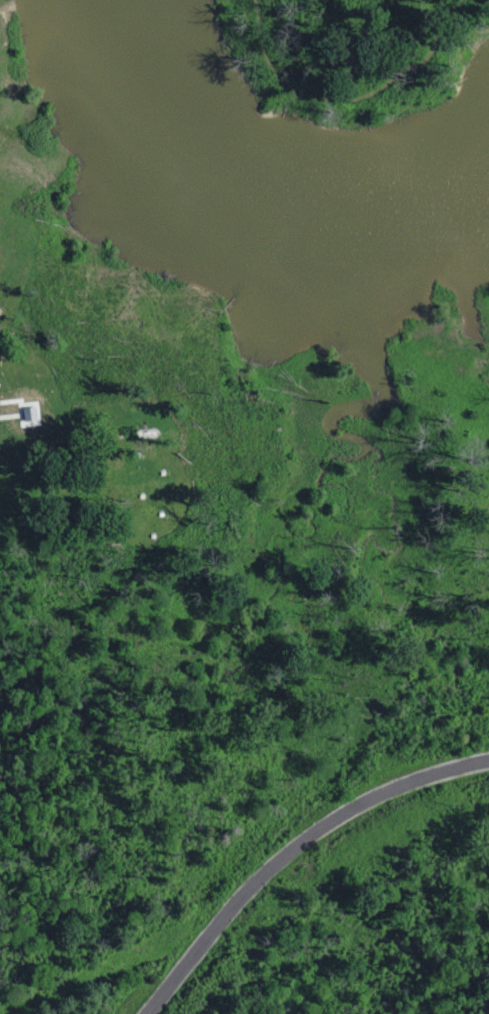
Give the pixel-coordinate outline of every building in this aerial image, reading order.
[(20,419),(31,418),(30,404),(19,405),(20,419)]
